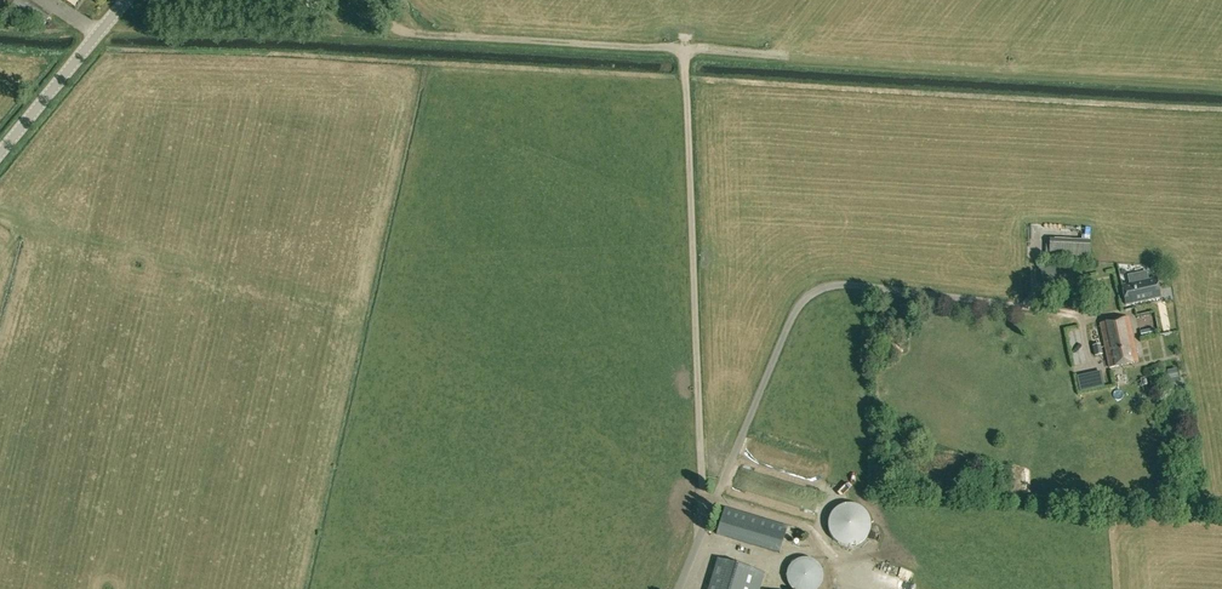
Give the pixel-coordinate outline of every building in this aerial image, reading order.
[(0,1),(0,8),(25,24),(29,19),(43,28),(51,15),(28,0),(0,0),(0,1)] [(1049,258),(1089,260),(1090,241),(1051,239),(1046,239),(1045,258),(1049,258)] [(1126,305),(1161,298),(1157,279),(1122,286),(1126,305)] [(1129,318),(1100,324),(1110,368),(1138,362),(1129,318)] [(1155,334),(1154,326),(1140,329),(1141,337),(1155,334)] [(1102,355),(1100,345),(1093,346),(1095,356),(1102,355)] [(811,508),(821,510),(824,494),(814,493),(811,508)] [(829,521),(828,528),(830,534),(833,539),(837,543),(843,546),(849,547),(855,546),(861,543),(865,539),(868,534),(870,528),(870,522),(868,516),(864,511),(859,507),(853,505),(846,505),(840,507),(835,510),(831,515),(829,521)] [(715,533),(742,542),(779,553),(788,526),(724,507),(715,533)] [(765,573),(718,559),(709,588),(760,588),(765,573)] [(790,569),(788,574),(788,580),(789,586),(792,588),(820,588),(822,587),(824,581),(824,575),(823,570),(819,565),(815,561),(809,559),(803,559),(798,561),(793,564),(790,569)]
